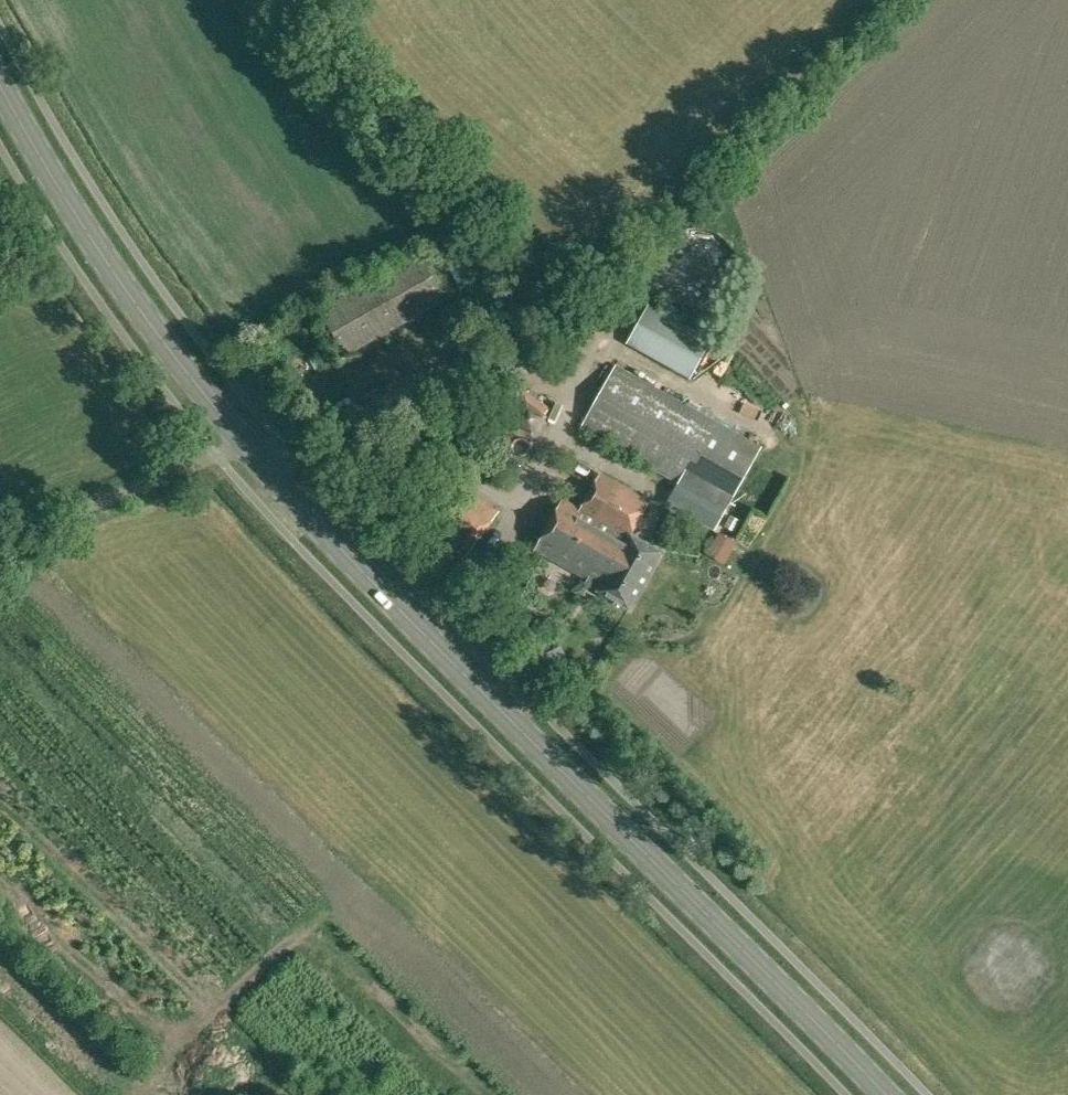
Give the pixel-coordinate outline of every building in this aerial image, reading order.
[(348,352),(439,302),(416,260),(325,310),(348,352)] [(688,379),(712,339),(650,304),(626,345),(688,379)] [(715,531),(762,446),(616,364),(579,429),(679,484),(667,504),(715,531)] [(630,536),(648,502),(598,474),(581,506),(563,497),(534,550),(588,579),(585,585),(598,592),(629,610),(661,553),(630,536)] [(457,569),(501,510),(463,485),(418,541),(457,569)]
